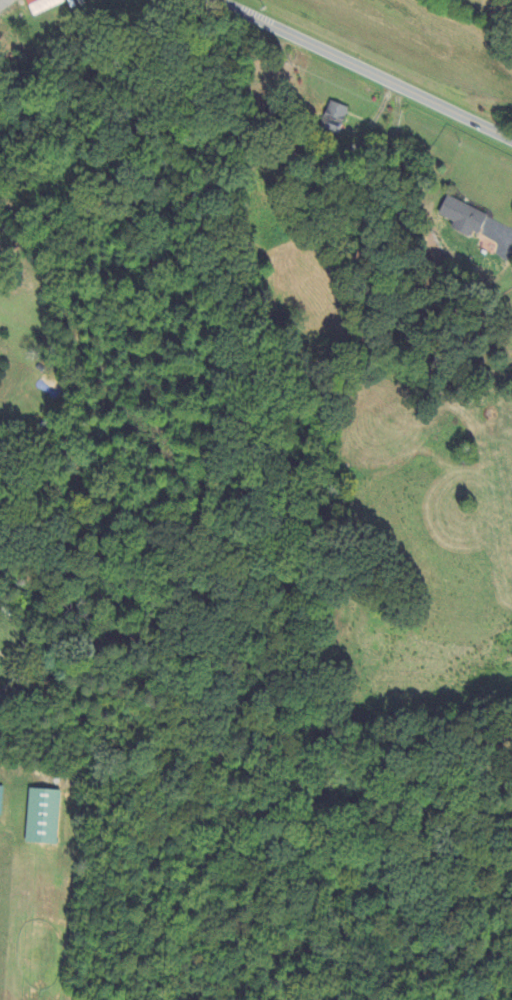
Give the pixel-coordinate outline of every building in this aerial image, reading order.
[(64,4),(62,0),(27,0),(32,15),(64,4)] [(323,123),(342,129),(348,108),(329,102),(323,123)] [(489,215),(446,197),(438,216),(454,222),(451,230),(471,238),(473,233),(480,236),(489,215)] [(60,790),(28,789),(26,843),(58,844),(60,790)]
